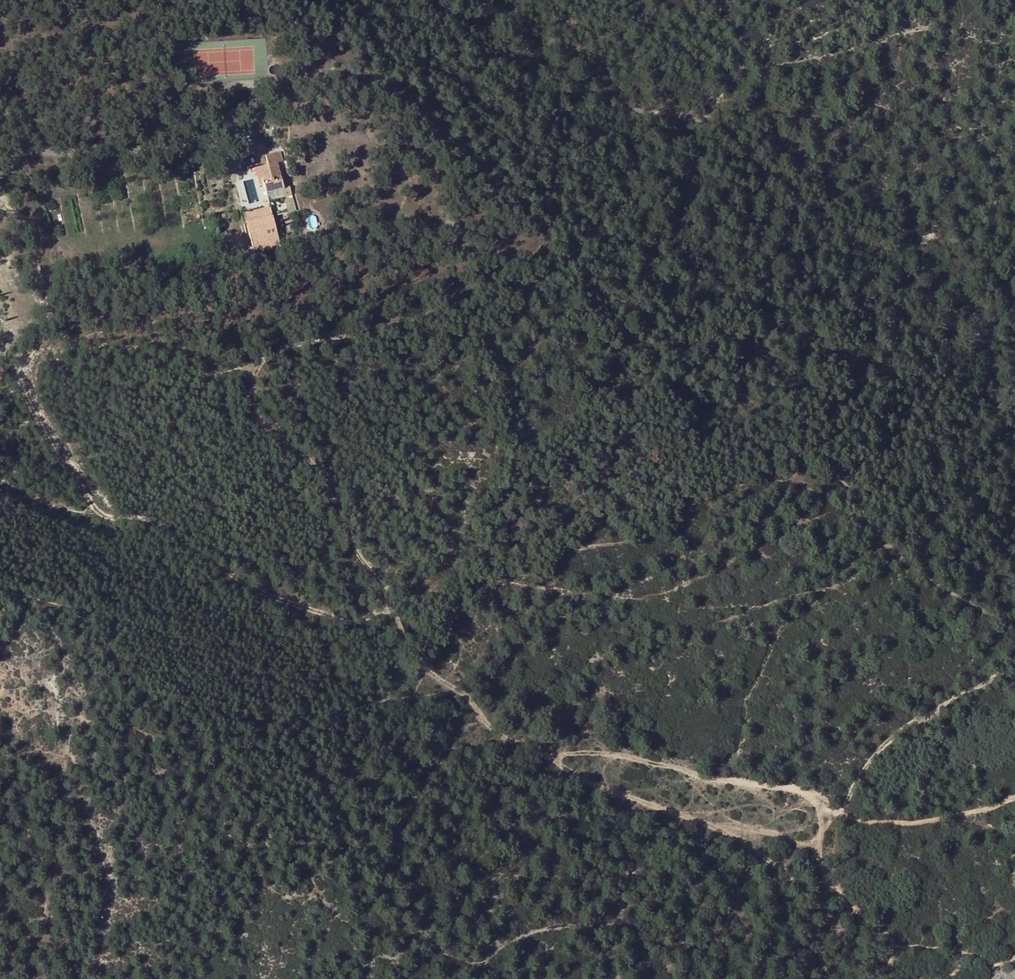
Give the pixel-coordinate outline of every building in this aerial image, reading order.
[(267,156),(270,165),(257,168),(261,186),(266,184),(270,201),(293,195),(292,187),(285,189),(279,163),(286,161),(283,152),(267,156)] [(281,245),(272,207),(247,213),(257,251),(281,245)]
